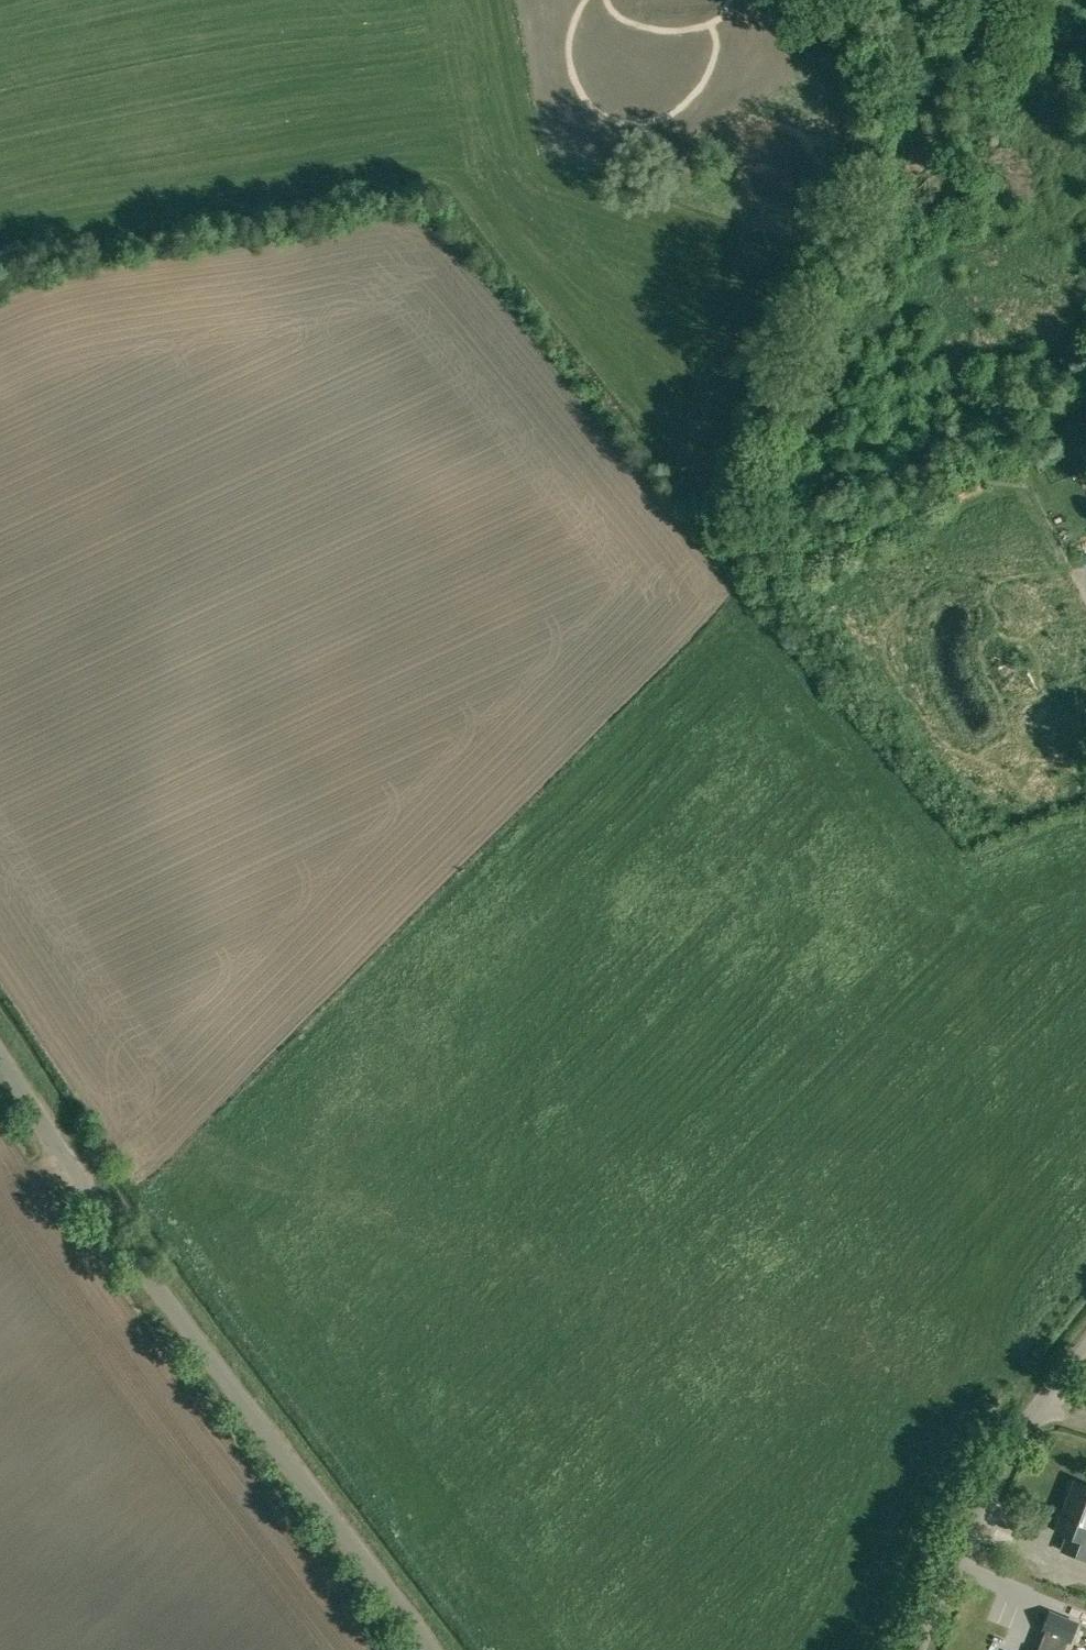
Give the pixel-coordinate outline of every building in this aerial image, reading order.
[(988,485),(960,496),(963,503),(991,492),(988,485)] [(1075,1482),(1064,1510),(1062,1509),(1059,1510),(1055,1520),(1057,1523),(1059,1524),(1056,1531),(1067,1535),(1061,1550),(1085,1559),(1085,1486),(1075,1482)] [(1050,1613),(1044,1630),(1069,1640),(1076,1624),(1050,1613)]
